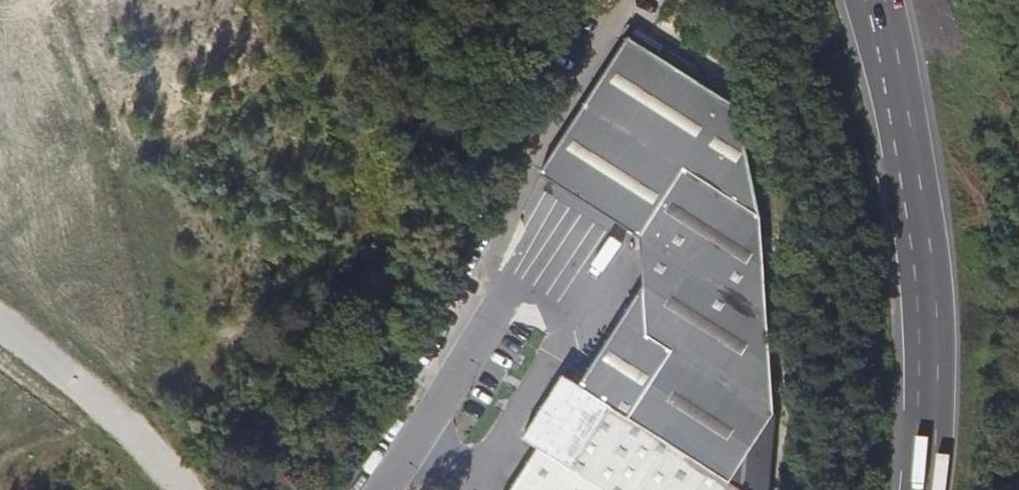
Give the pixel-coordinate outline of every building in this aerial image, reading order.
[(732,480),(774,414),(760,215),(742,107),(634,33),(542,168),(639,235),(642,283),(578,382),(565,373),(525,435),(538,444),(510,489),(746,489),(732,480)]
